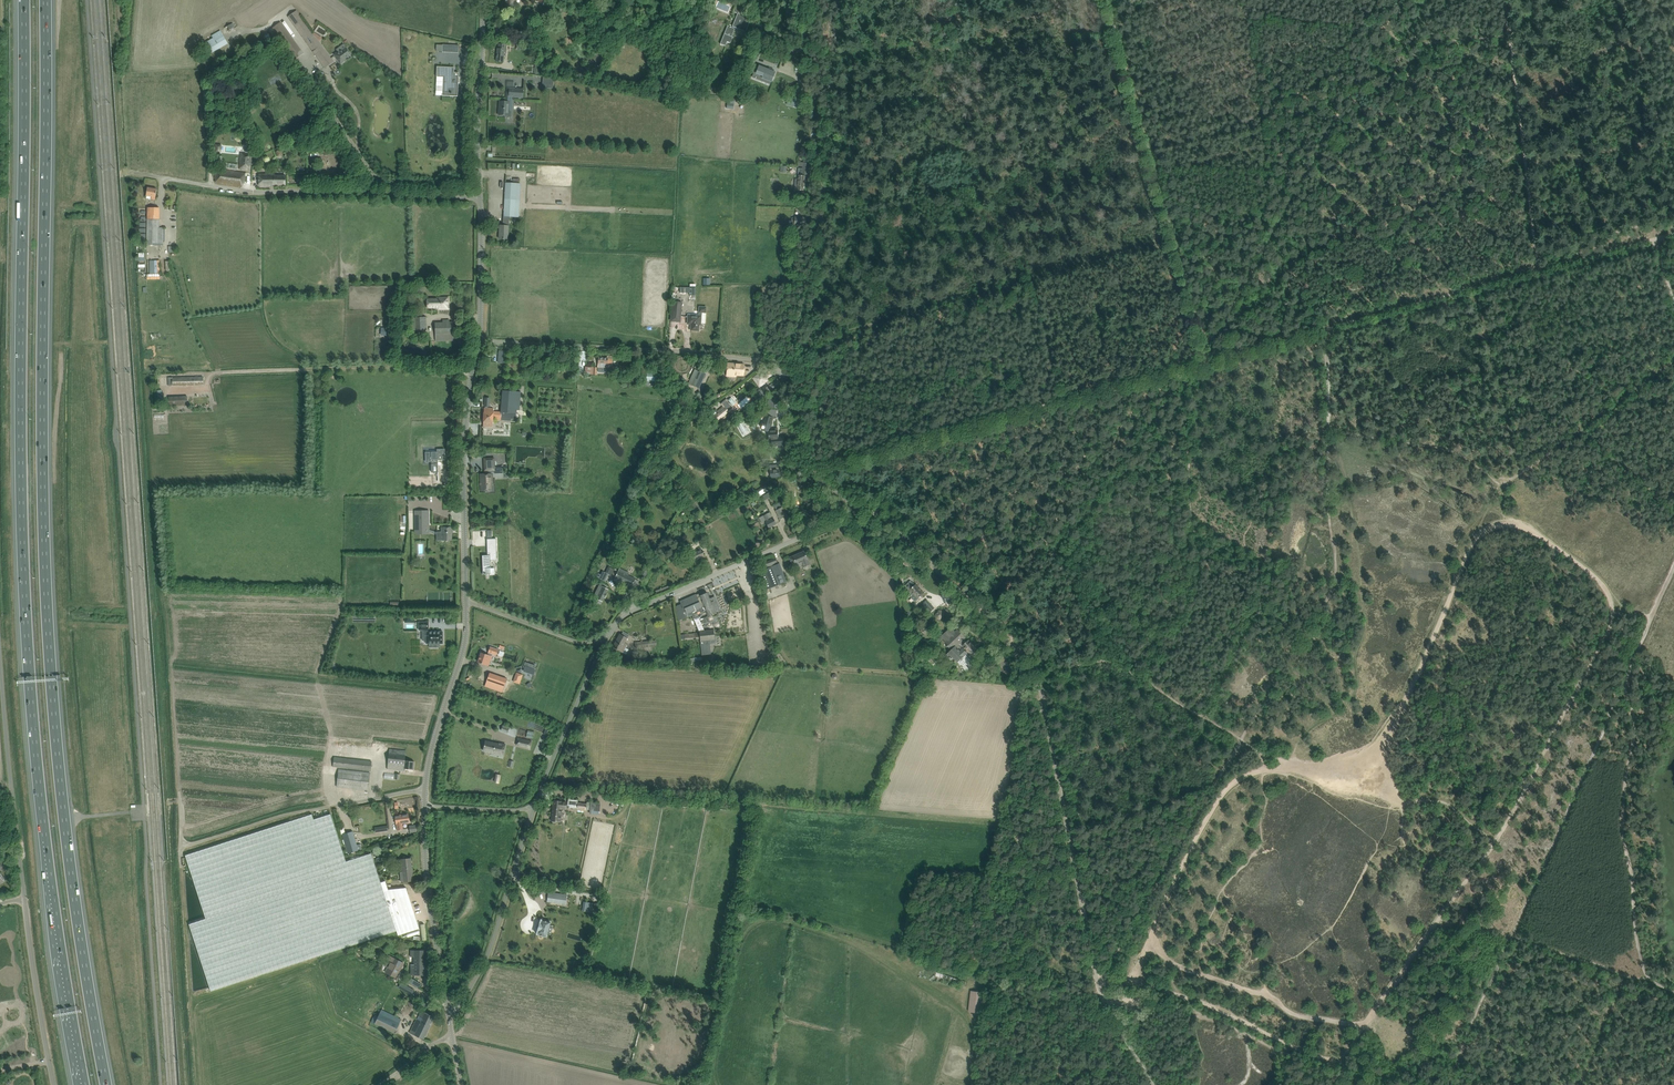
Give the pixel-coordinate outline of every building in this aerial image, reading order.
[(786,13),(791,15),(795,7),(796,8),(799,0),(791,0),(786,13)] [(331,58),(296,10),(288,17),(315,54),(325,68),(334,62),(331,58)] [(727,26),(720,44),(725,47),(727,42),(730,43),(732,37),(731,37),(734,29),(737,30),(737,29),(745,32),(751,19),(738,14),(733,27),(732,28),(727,26)] [(281,22),(272,28),(295,60),(303,54),(281,22)] [(228,43),(220,31),(211,36),(213,40),(207,44),(205,41),(200,44),(207,56),(228,43)] [(497,49),(496,61),(503,62),(504,58),(505,58),(507,44),(499,44),(498,49),(497,49)] [(442,45),(442,52),(458,53),(459,45),(442,45)] [(334,55),(340,64),(346,60),(345,58),(351,54),(346,47),(339,53),(338,52),(334,55)] [(753,64),(750,71),(763,76),(762,80),(769,83),(770,81),(771,81),(775,72),(773,71),(774,70),(769,68),(768,70),(766,69),(753,64)] [(442,96),(457,96),(458,72),(454,72),(454,67),(437,66),(436,77),(443,77),(442,96)] [(545,79),(545,89),(555,89),(555,79),(545,79)] [(523,90),(510,89),(509,97),(510,97),(512,97),(523,98),(523,90)] [(498,111),(498,114),(499,115),(508,115),(509,110),(511,111),(512,97),(510,97),(510,102),(509,102),(500,102),(499,111),(498,111)] [(788,105),(802,109),(804,101),(790,97),(788,105)] [(247,165),(251,166),(251,157),(248,156),(248,153),(241,153),(239,168),(247,169),(247,165)] [(795,180),(794,190),(804,191),(805,181),(809,182),(811,163),(803,162),(803,163),(798,162),(798,166),(803,167),(802,168),(799,168),(798,176),(799,176),(798,180),(795,180)] [(246,173),(235,172),(216,169),(215,178),(216,179),(216,182),(242,187),(243,183),(244,183),(246,173)] [(276,174),(259,174),(259,186),(270,186),(270,185),(285,185),(285,175),(276,175),(276,174)] [(520,183),(505,183),(504,216),(509,216),(518,217),(520,183)] [(151,199),(155,200),(157,189),(147,187),(146,196),(152,197),(151,199)] [(163,245),(163,231),(163,224),(159,224),(160,208),(147,208),(147,245),(158,245),(163,245)] [(504,216),(503,220),(503,225),(500,225),(499,239),(507,239),(508,226),(509,226),(509,216),(504,216)] [(806,226),(806,218),(795,217),(795,225),(806,226)] [(449,309),(448,297),(439,298),(439,300),(428,300),(429,308),(439,308),(439,309),(449,309)] [(673,301),(672,315),(680,316),(682,302),(673,301)] [(699,315),(688,315),(688,322),(691,322),(691,328),(691,329),(692,330),(693,330),(696,331),(697,330),(698,330),(699,329),(699,323),(700,323),(701,316),(702,315),(702,314),(703,312),(706,313),(706,307),(699,307),(699,315)] [(425,317),(411,317),(411,330),(425,330),(425,317)] [(454,340),(453,322),(449,322),(449,320),(443,320),(443,323),(438,323),(438,326),(435,326),(436,341),(454,340)] [(540,357),(539,366),(550,367),(550,357),(540,357)] [(608,358),(598,357),(598,367),(612,368),(613,359),(608,359),(608,358)] [(728,363),(727,373),(727,375),(736,376),(736,375),(743,375),(744,365),(728,363)] [(557,372),(571,373),(571,365),(558,365),(557,372)] [(688,383),(699,387),(705,374),(695,369),(688,383)] [(762,372),(754,378),(760,386),(760,385),(761,386),(765,383),(765,382),(767,380),(767,379),(772,375),(769,371),(764,375),(762,372)] [(203,385),(203,377),(168,378),(168,386),(203,385)] [(519,419),(521,392),(502,390),(501,412),(500,418),(515,419),(514,422),(515,423),(516,419),(519,419)] [(187,405),(187,396),(169,397),(169,406),(187,405)] [(780,396),(768,396),(769,407),(781,407),(780,396)] [(716,410),(711,414),(718,422),(722,419),(721,418),(733,408),(732,406),(736,403),(731,397),(727,401),(726,400),(725,400),(724,399),(721,402),(722,403),(721,404),(724,406),(717,412),(716,410)] [(484,417),(493,418),(500,418),(501,412),(493,412),(494,408),(488,408),(488,406),(489,406),(489,399),(485,399),(485,406),(485,408),(484,408),(484,417)] [(748,405),(747,404),(749,401),(747,399),(739,406),(742,410),(748,405)] [(770,429),(773,417),(770,417),(770,409),(766,410),(766,415),(764,415),(763,419),(765,419),(762,429),(769,431),(770,439),(771,439),(772,446),(783,445),(782,437),(778,438),(778,431),(777,431),(776,428),(770,429)] [(492,427),(493,418),(484,417),(483,426),(492,427)] [(737,425),(743,436),(750,432),(744,421),(737,425)] [(444,460),(444,449),(437,450),(437,452),(425,452),(425,460),(431,460),(432,473),(438,472),(438,460),(444,460)] [(484,458),(484,471),(485,471),(490,470),(494,470),(495,474),(502,473),(502,469),(494,469),(494,458),(484,458)] [(480,474),(481,491),(491,490),(491,482),(492,482),(492,474),(490,474),(490,470),(485,471),(485,474),(480,474)] [(767,486),(756,493),(759,498),(770,491),(767,486)] [(782,507),(775,510),(780,519),(784,517),(785,518),(789,516),(786,512),(786,513),(785,511),(784,512),(782,507)] [(415,534),(429,534),(429,510),(415,510),(415,534)] [(773,518),(770,520),(767,514),(763,516),(763,518),(761,519),(762,521),(765,520),(766,522),(765,522),(768,528),(776,524),(773,518)] [(453,532),(453,527),(441,527),(441,532),(437,532),(437,540),(442,540),(452,540),(452,532),(453,532)] [(496,539),(487,539),(487,553),(490,553),(490,555),(482,555),(483,568),(482,568),(482,574),(485,574),(486,574),(491,574),(490,560),(497,560),(496,539)] [(698,551),(687,556),(687,558),(684,559),(686,564),(704,556),(703,553),(704,553),(703,551),(702,551),(700,548),(698,549),(698,551)] [(797,554),(789,558),(792,566),(801,562),(803,567),(810,564),(808,558),(807,559),(804,552),(797,554)] [(763,570),(759,571),(766,590),(786,582),(779,563),(777,564),(775,558),(761,564),(763,570)] [(618,571),(615,578),(636,588),(639,581),(618,571)] [(725,593),(725,590),(741,584),(736,572),(713,581),(719,595),(725,593)] [(916,584),(915,585),(913,582),(912,583),(910,581),(905,586),(907,587),(904,590),(915,602),(919,598),(920,599),(921,599),(923,597),(923,596),(922,595),(924,593),(918,588),(919,587),(916,584)] [(602,601),(604,598),(605,598),(607,593),(606,593),(608,589),(602,586),(596,599),(602,601)] [(681,604),(675,606),(678,620),(687,616),(692,614),(699,632),(699,631),(704,630),(703,627),(697,614),(697,613),(697,612),(701,610),(699,607),(704,605),(709,615),(720,610),(714,596),(710,598),(707,592),(700,595),(699,593),(680,601),(681,604)] [(927,600),(923,604),(931,613),(935,609),(927,600)] [(925,634),(925,635),(932,630),(925,621),(918,626),(919,627),(915,630),(919,634),(919,633),(922,636),(925,634)] [(443,643),(443,632),(428,632),(428,630),(428,622),(419,622),(419,630),(422,630),(422,640),(426,640),(426,643),(443,643)] [(693,622),(683,624),(684,631),(694,629),(693,622)] [(958,629),(955,632),(951,627),(941,636),(945,641),(944,641),(947,645),(949,647),(949,646),(952,650),(946,655),(951,660),(953,657),(959,663),(958,663),(962,666),(961,667),(963,668),(967,672),(974,665),(970,661),(974,657),(975,657),(977,655),(977,654),(977,653),(979,652),(968,640),(967,641),(964,638),(965,637),(958,629)] [(714,639),(714,635),(713,629),(699,631),(699,632),(699,633),(684,634),(681,635),(682,639),(685,639),(685,640),(700,638),(702,655),(711,654),(709,640),(714,639)] [(625,643),(627,638),(620,634),(613,647),(622,652),(627,644),(625,643)] [(496,656),(498,649),(490,647),(487,655),(481,653),(478,662),(489,666),(492,655),(496,656)] [(468,678),(479,681),(481,674),(471,671),(468,678)] [(507,679),(489,673),(485,686),(503,692),(507,679)] [(531,742),(518,738),(517,741),(518,742),(517,744),(529,748),(531,742)] [(495,743),(485,741),(483,750),(493,753),(494,751),(503,753),(502,756),(505,744),(499,743),(498,746),(495,745),(495,743)] [(389,749),(387,769),(405,771),(405,769),(413,770),(414,761),(405,760),(406,751),(389,749)] [(372,761),(334,757),(332,767),(371,772),(372,761)] [(338,769),(336,786),(368,790),(370,773),(338,769)] [(578,800),(568,799),(567,806),(569,806),(569,807),(577,808),(577,809),(585,810),(586,809),(589,810),(599,811),(599,804),(586,802),(586,804),(577,803),(578,800)] [(561,801),(553,800),(551,821),(561,822),(562,809),(566,810),(566,801),(561,801)] [(331,814),(312,818),(311,814),(217,844),(186,855),(206,918),(189,924),(211,991),(309,959),(350,945),(396,931),(398,935),(419,928),(414,913),(411,914),(410,901),(406,901),(404,888),(388,889),(385,881),(381,882),(371,853),(345,862),(345,859),(331,814)] [(408,814),(395,816),(397,830),(403,829),(402,823),(409,822),(409,819),(412,818),(412,814),(408,814)] [(347,853),(359,850),(354,831),(342,834),(347,853)] [(401,859),(403,871),(400,872),(401,882),(413,881),(411,858),(401,859)] [(565,904),(567,895),(549,892),(548,902),(565,904)] [(594,913),(595,904),(585,903),(584,911),(594,913)] [(546,937),(550,922),(541,919),(536,934),(546,937)] [(411,950),(410,965),(414,965),(414,975),(425,975),(425,950),(411,950)] [(396,977),(404,963),(389,956),(384,965),(387,967),(385,972),(396,977)] [(964,990),(967,982),(937,973),(936,976),(921,971),(920,976),(964,990)] [(414,990),(401,983),(399,987),(412,994),(414,990)] [(370,1022),(394,1033),(400,1019),(380,1010),(376,1018),(373,1016),(370,1022)] [(415,1022),(410,1033),(424,1039),(434,1017),(421,1010),(419,1016),(416,1022),(415,1022)]
